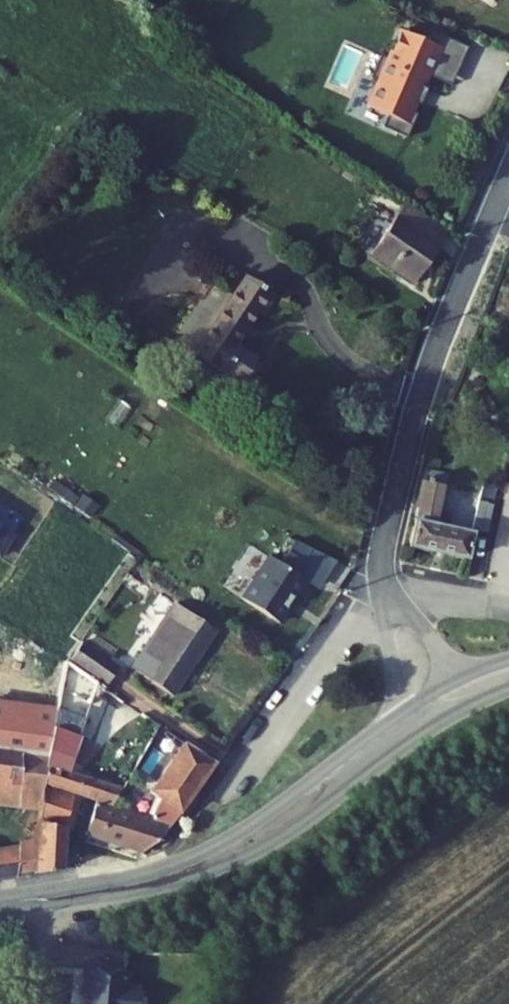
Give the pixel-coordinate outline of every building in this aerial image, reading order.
[(446,21),(435,16),(431,27),(407,16),(402,26),(399,25),(391,42),(383,38),(373,61),(381,65),(371,87),(384,94),(383,96),(389,99),(387,104),(390,112),(408,120),(419,97),(413,95),(419,83),(417,82),(422,71),(424,72),(429,59),(446,21)] [(470,32),(446,21),(429,59),(453,70),(470,32)] [(402,200),(386,226),(396,233),(409,210),(412,206),(402,200)] [(374,243),(420,273),(446,233),(409,210),(396,233),(386,226),(374,243)] [(207,338),(254,369),(271,344),(249,329),(271,296),(277,301),(290,280),(260,260),(207,338)] [(435,474),(425,539),(481,550),(486,525),(444,517),(451,477),(435,474)] [(492,492),(488,519),(502,522),(507,495),(492,492)] [(316,549),(302,539),(294,551),(282,543),(252,587),(289,611),(318,568),(310,559),(316,549)] [(224,624),(181,594),(138,658),(180,688),(224,624)] [(74,653),(110,677),(123,659),(87,634),(74,653)] [(59,709),(56,721),(85,730),(101,673),(72,654),(59,709)] [(50,743),(56,721),(59,709),(39,706),(0,699),(0,735),(50,743)] [(56,721),(50,743),(48,752),(49,772),(72,779),(72,799),(77,800),(85,782),(88,767),(76,763),(85,730),(56,721)] [(191,734),(150,787),(167,800),(164,808),(178,812),(222,755),(191,734)] [(50,800),(49,772),(48,752),(50,743),(0,735),(0,791),(50,800)] [(123,777),(88,767),(85,782),(104,789),(96,821),(149,838),(164,829),(178,812),(164,808),(119,793),(123,777)] [(77,852),(77,800),(72,799),(72,779),(49,772),(50,800),(51,833),(52,855),(77,852)] [(52,855),(51,833),(0,841),(0,864),(52,855)]
